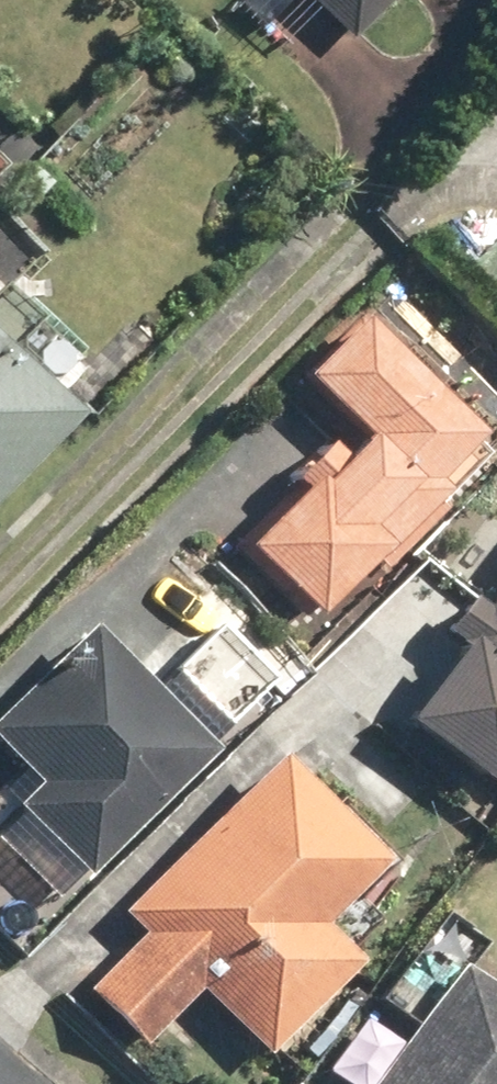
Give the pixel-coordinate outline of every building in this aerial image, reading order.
[(356,44),(400,0),(313,0),(356,44)] [(460,285),(496,322),(496,248),(460,285)] [(1,295),(8,289),(0,281),(0,505),(82,422),(54,394),(77,371),(1,295)] [(488,436),(366,311),(308,374),(370,431),(348,455),(334,443),(297,483),(305,489),(252,548),(326,616),(449,496),(438,485),(488,436)] [(490,604),(477,594),(448,633),(465,646),(412,717),(496,780),(496,594),(490,604)] [(158,687),(95,626),(0,724),(0,736),(42,777),(16,803),(94,879),(221,748),(216,743),(281,676),(223,620),(158,687)] [(395,861),(288,757),(130,906),(154,932),(90,993),(147,1053),(207,996),(268,1061),(370,965),(330,923),(395,861)] [(421,1027),(379,1083),(496,1083),(496,984),(475,968),(495,941),(447,906),(380,997),(421,1027)]
